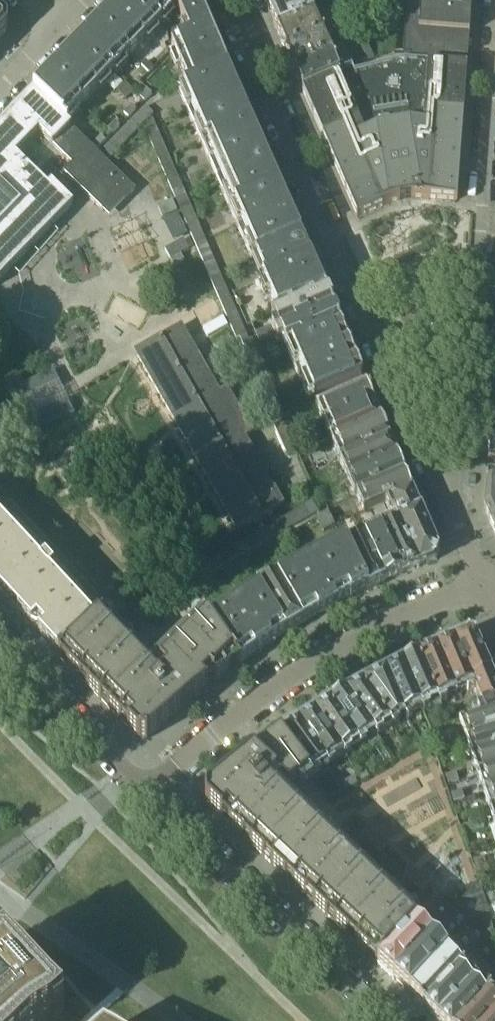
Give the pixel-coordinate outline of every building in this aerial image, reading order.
[(82,41),(113,72),(160,24),(136,0),(121,0),(82,41)] [(160,24),(176,7),(193,0),(136,0),(160,24)] [(176,7),(185,28),(181,29),(185,40),(210,30),(197,0),(193,0),(176,7)] [(267,11),(291,0),(263,0),(267,11)] [(267,11),(276,31),(326,9),(322,0),(291,0),(267,11)] [(350,11),(353,19),(396,0),(373,0),(350,11)] [(466,67),(471,0),(406,0),(402,62),(466,67)] [(326,9),(276,31),(285,51),(335,29),(326,9)] [(293,71),(344,49),(335,29),(285,51),(293,71)] [(228,71),(219,51),(210,30),(185,40),(171,46),(189,88),(228,71)] [(82,41),(33,91),(65,122),(113,72),(82,41)] [(352,69),(344,49),(293,71),(302,91),(352,69)] [(141,65),(148,73),(153,69),(145,61),(141,65)] [(355,74),(352,69),(302,91),(322,137),(356,218),(387,204),(392,203),(397,201),(402,200),(408,199),(413,198),(418,198),(424,198),(457,201),(466,67),(402,62),(355,74)] [(228,71),(189,88),(179,93),(201,144),(250,123),(228,71)] [(139,97),(144,101),(151,94),(147,90),(139,97)] [(123,113),(128,118),(135,110),(131,106),(123,113)] [(145,107),(98,154),(106,162),(152,114),(145,107)] [(18,153),(30,141),(6,118),(0,125),(0,280),(72,205),(51,184),(47,188),(15,156),(18,153)] [(107,130),(111,134),(119,127),(114,122),(107,130)] [(182,189),(153,123),(144,127),(172,193),(182,189)] [(279,188),(250,123),(201,144),(216,177),(215,178),(229,210),(279,188)] [(100,137),(93,145),(97,149),(104,141),(100,137)] [(279,188),(229,210),(251,260),(255,258),(301,238),(279,188)] [(204,266),(214,262),(185,196),(175,200),(204,266)] [(301,238),(255,258),(264,279),(261,280),(276,313),(324,292),(301,238)] [(245,335),(216,269),(207,273),(236,339),(245,335)] [(274,335),(332,310),(324,292),(276,313),(276,314),(272,316),(275,325),(271,327),(274,335)] [(286,350),(339,326),(332,310),(274,335),(277,342),(282,340),(286,350)] [(339,326),(286,350),(308,401),(361,377),(339,326)] [(211,382),(180,328),(157,341),(135,354),(236,530),(258,517),(281,504),(250,450),(253,448),(246,436),(250,433),(226,390),(221,393),(214,381),(211,382)] [(315,408),(324,428),(330,442),(380,421),(365,387),(315,408)] [(380,421),(330,442),(339,461),(388,440),(380,421)] [(297,456),(283,422),(274,426),(288,460),(297,456)] [(388,440),(339,461),(346,479),(396,457),(388,440)] [(396,457),(346,479),(354,496),(356,495),(404,475),(396,457)] [(0,459),(0,474),(10,484),(17,478),(0,459)] [(488,461),(486,483),(494,484),(494,461),(488,461)] [(290,466),(298,485),(307,481),(298,462),(290,466)] [(356,495),(363,512),(386,502),(411,491),(404,475),(356,495)] [(486,483),(484,510),(494,534),(494,484),(486,483)] [(411,491),(386,502),(389,509),(391,508),(396,518),(418,508),(411,491)] [(10,504),(0,492),(0,513),(10,504)] [(261,532),(265,538),(266,541),(317,512),(311,503),(261,532)] [(10,504),(0,513),(0,595),(56,657),(102,614),(107,610),(10,504)] [(418,508),(396,518),(418,568),(435,560),(438,553),(418,508)] [(418,568),(396,518),(379,527),(401,575),(418,568)] [(401,575),(379,527),(362,535),(385,582),(401,575)] [(385,582),(362,535),(344,544),(367,590),(385,582)] [(254,536),(204,563),(196,568),(201,577),(259,545),(254,536)] [(367,590),(344,544),(327,554),(351,598),(367,590)] [(327,554),(308,564),(277,582),(302,625),(335,606),(351,598),(327,554)] [(256,588),(258,592),(286,635),(302,625),(277,582),(267,587),(265,583),(256,588)] [(227,612),(211,623),(240,665),(254,655),(286,635),(258,592),(227,612)] [(102,614),(56,657),(138,740),(146,740),(193,699),(240,665),(211,623),(210,624),(202,613),(151,663),(102,614)] [(467,634),(453,639),(470,680),(490,672),(475,637),(467,634)] [(474,687),(470,680),(453,639),(437,646),(457,694),(474,687)] [(457,694),(437,646),(420,654),(441,701),(457,694)] [(441,701),(420,654),(403,662),(424,709),(441,701)] [(424,709),(403,662),(385,671),(407,717),(421,710),(424,709)] [(407,717),(385,671),(367,680),(393,725),(404,719),(407,717)] [(490,672),(470,680),(474,687),(475,691),(482,707),(475,710),(479,719),(494,713),(494,686),(490,672)] [(393,725),(367,680),(348,690),(376,734),(393,725)] [(376,734),(348,690),(331,700),(361,743),(376,734)] [(361,743),(331,700),(316,710),(346,752),(361,743)] [(346,752),(316,710),(300,720),(330,763),(346,752)] [(494,733),(494,713),(479,719),(432,738),(437,754),(466,743),(494,733)] [(330,763),(300,720),(284,730),(280,734),(309,773),(311,775),(330,763)] [(466,743),(472,760),(494,752),(494,733),(466,743)] [(420,918),(285,792),(289,788),(309,773),(280,734),(253,754),(204,794),(204,802),(376,964),(417,921),(420,918)] [(472,760),(478,778),(494,772),(494,752),(472,760)] [(478,778),(484,794),(494,791),(494,772),(478,778)] [(455,773),(445,776),(447,784),(458,781),(455,773)] [(461,791),(450,794),(453,802),(463,799),(461,791)] [(484,794),(490,812),(494,810),(494,791),(484,794)] [(473,823),(462,826),(464,835),(475,832),(473,823)] [(376,837),(366,828),(360,834),(369,844),(376,837)] [(386,847),(376,837),(369,844),(379,853),(386,847)] [(483,858),(472,860),(474,869),(485,866),(483,858)] [(418,877),(408,867),(402,874),(411,883),(418,877)] [(428,886),(418,877),(411,883),(421,893),(428,886)] [(5,945),(49,993),(63,980),(77,967),(0,883),(0,940),(5,945)] [(425,1010),(436,1020),(467,1020),(487,1000),(492,995),(494,992),(494,953),(492,950),(494,946),(494,934),(479,884),(452,912),(455,915),(483,942),(483,943),(486,945),(465,967),(425,1010)] [(484,896),(486,904),(494,902),(494,896),(494,893),(484,896)] [(483,942),(455,915),(444,928),(457,941),(456,942),(457,943),(449,951),(451,953),(465,967),(486,945),(483,943),(483,942)] [(417,921),(376,964),(394,981),(431,943),(431,942),(435,937),(420,924),(417,921)] [(457,941),(444,928),(438,934),(435,937),(440,942),(449,951),(457,943),(456,942),(457,941)] [(431,943),(394,981),(410,996),(451,953),(449,951),(440,942),(435,937),(431,942),(431,943)] [(0,950),(0,1020),(69,1020),(61,1012),(63,1011),(3,947),(0,950)] [(451,953),(410,996),(425,1010),(465,967),(451,953)] [(467,1020),(493,1020),(494,1019),(494,1007),(487,1000),(467,1020)]
